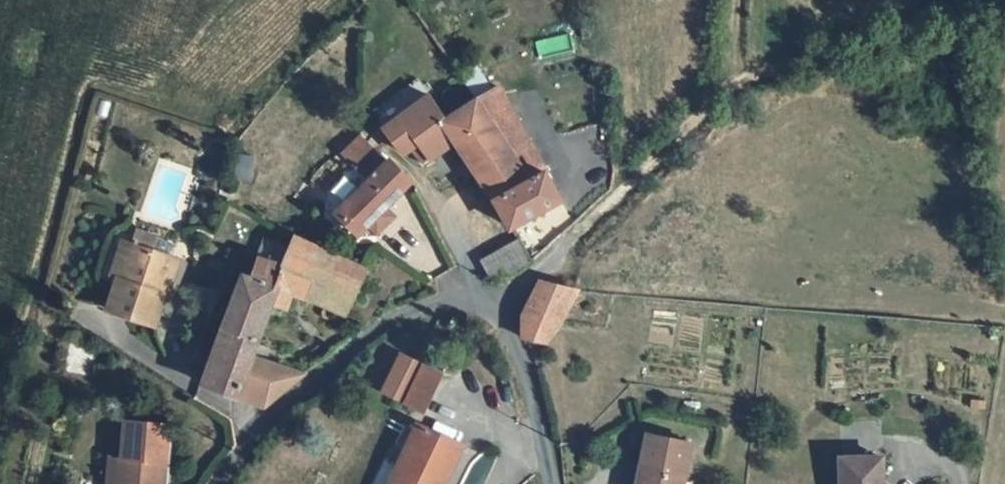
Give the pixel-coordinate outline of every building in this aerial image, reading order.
[(535,152),(497,93),(494,90),(477,101),(516,163),(535,152)] [(405,149),(446,120),(430,95),(386,128),(405,149)] [(476,171),(497,202),(529,183),(516,163),(477,101),(446,120),(470,159),(456,169),(463,180),(476,171)] [(345,154),(356,167),(375,151),(362,138),(345,154)] [(383,211),(411,184),(408,178),(379,148),(375,151),(356,167),(370,182),(337,214),(359,236),(368,229),(376,237),(393,221),(383,211)] [(516,163),(529,183),(497,202),(513,230),(564,197),(535,152),(516,163)] [(143,235),(139,247),(156,252),(160,241),(143,235)] [(319,246),(294,235),(283,266),(269,305),(289,312),(295,294),(304,297),(310,280),(305,278),(319,246)] [(511,275),(523,270),(532,262),(520,241),(485,260),(492,279),(500,278),(511,275)] [(111,275),(122,280),(135,245),(123,242),(111,275)] [(180,260),(156,252),(139,247),(135,245),(122,280),(111,310),(158,327),(180,260)] [(310,280),(304,297),(325,306),(331,289),(354,297),(368,267),(319,246),(305,278),(310,280)] [(230,323),(259,336),(269,305),(283,266),(259,263),(253,278),(243,277),(230,323)] [(545,344),(578,288),(562,285),(546,281),(544,280),(523,315),(522,331),(524,337),(545,344)] [(331,289),(325,306),(347,315),(354,297),(331,289)] [(224,296),(216,293),(211,309),(219,312),(224,296)] [(252,356),(259,336),(230,323),(211,386),(237,397),(252,356)] [(382,391),(405,401),(422,365),(399,354),(382,391)] [(237,397),(272,411),(309,378),(252,356),(237,397)] [(440,374),(422,365),(405,401),(423,410),(440,374)] [(104,483),(161,483),(170,430),(127,424),(121,460),(109,458),(104,483)] [(413,424),(403,447),(449,466),(459,444),(413,424)] [(685,445),(645,439),(635,483),(677,483),(685,445)] [(449,466),(403,447),(387,483),(441,483),(449,466)] [(841,465),(842,483),(882,483),(882,463),(841,465)]
